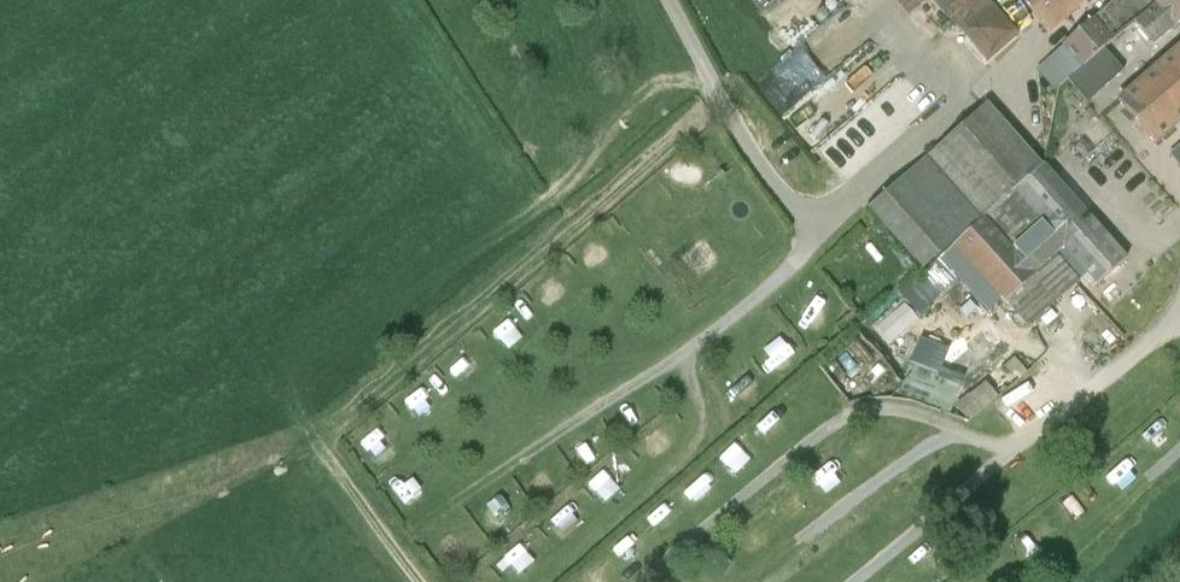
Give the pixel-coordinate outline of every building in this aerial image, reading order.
[(830,80),(925,0),(762,0),(830,80)] [(958,0),(934,0),(944,12),(958,0)] [(1047,33),(1086,0),(1019,0),(1047,33)] [(1069,77),(1104,48),(1132,24),(1154,5),(1158,9),(1168,0),(1117,0),(1052,56),(1069,77)] [(1179,22),(1179,0),(1168,0),(1158,9),(1154,5),(1132,24),(1153,48),(1173,28),(1179,22)] [(1117,101),(1156,145),(1179,124),(1179,47),(1117,101)] [(1104,48),(1069,77),(1068,78),(1088,102),(1100,91),(1123,70),(1104,48)] [(864,77),(795,122),(815,153),(884,109),(864,77)] [(926,156),(981,219),(1015,189),(1042,166),(987,103),(926,156)] [(1042,166),(1015,189),(1066,249),(1053,260),(1075,286),(1079,282),(1078,280),(1085,273),(1096,285),(1126,258),(1086,212),(1090,208),(1091,206),(1092,205),(1092,203),(1092,202),(1063,170),(1055,177),(1044,164),(1042,166)] [(981,219),(951,244),(1001,300),(1003,299),(1026,326),(1075,286),(1053,260),(1066,249),(1015,189),(981,219)] [(504,339),(520,328),(508,310),(492,320),(504,339)] [(852,328),(860,322),(852,312),(844,318),(852,328)] [(965,381),(976,354),(925,333),(914,361),(965,381)] [(465,344),(451,357),(464,372),(479,359),(465,344)] [(998,371),(1012,387),(1027,374),(1013,359),(998,371)] [(959,383),(906,366),(898,391),(951,408),(959,383)] [(402,395),(418,416),(437,401),(421,381),(402,395)] [(969,395),(982,410),(983,411),(998,398),(985,383),(984,382),(969,395)] [(536,472),(543,485),(557,479),(550,465),(536,472)] [(493,527),(515,516),(505,494),(482,504),(493,527)] [(526,569),(542,558),(528,538),(512,549),(526,569)]
